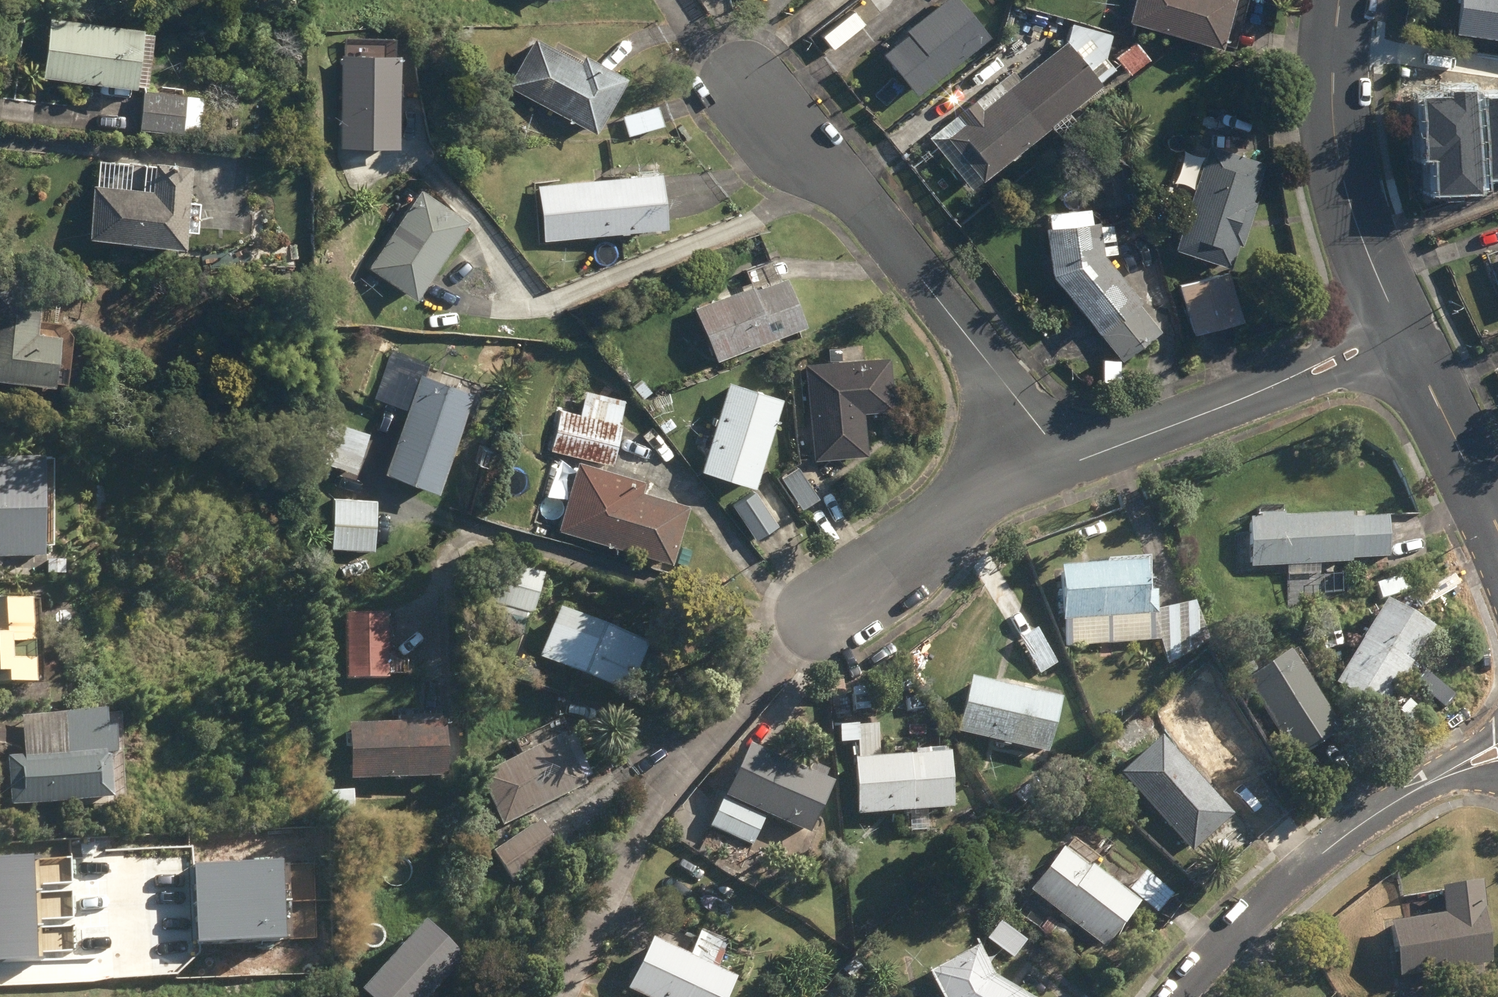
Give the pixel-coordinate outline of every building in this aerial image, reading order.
[(919,98),(993,40),(961,0),(950,0),(909,32),(911,35),(885,56),(919,98)] [(1225,50),(1239,0),(1139,0),(1132,25),(1225,50)] [(1497,40),(1497,0),(1455,0),(1450,33),(1497,40)] [(44,82),(137,92),(138,89),(149,90),(155,36),(145,34),(145,31),(51,21),(44,82)] [(933,139),(971,184),(980,176),(985,183),(1105,87),(1103,85),(1117,74),(1106,60),(1113,37),(1074,25),(1067,48),(1023,83),(1015,73),(933,139)] [(510,89),(599,136),(629,80),(587,57),(583,65),(536,40),(510,89)] [(1117,60),(1132,78),(1152,61),(1137,43),(1117,60)] [(401,150),(402,58),(344,57),(343,150),(401,150)] [(184,136),(201,137),(205,101),(188,99),(188,97),(184,96),(185,91),(162,88),(162,95),(145,93),(141,133),(184,137),(184,136)] [(1484,192),(1482,93),(1455,93),(1455,99),(1427,100),(1428,161),(1438,161),(1439,193),(1484,192)] [(1488,99),(1489,181),(1497,181),(1497,99),(1488,99)] [(624,118),(630,139),(666,128),(661,107),(624,118)] [(1177,252),(1233,270),(1240,247),(1244,249),(1258,205),(1254,204),(1266,165),(1211,147),(1177,252)] [(126,250),(154,252),(154,248),(188,250),(194,169),(157,166),(155,194),(131,192),(134,168),(101,165),(99,188),(95,188),(91,243),(126,246),(126,250)] [(569,184),(574,241),(670,232),(665,176),(569,184)] [(371,271),(419,303),(472,224),(425,191),(371,271)] [(1055,278),(1125,363),(1161,333),(1140,307),(1143,305),(1106,259),(1101,221),(1094,222),(1093,212),(1050,218),(1052,232),(1049,232),(1055,278)] [(1181,289),(1195,339),(1245,325),(1231,275),(1181,289)] [(699,311),(720,363),(808,329),(789,280),(758,293),(756,289),(699,311)] [(57,390),(62,338),(40,336),(44,295),(0,291),(0,384),(57,390)] [(809,367),(816,462),(870,459),(867,416),(897,414),(893,361),(844,364),(843,348),(829,349),(830,365),(809,367)] [(387,476),(440,496),(476,397),(423,378),(387,476)] [(634,389),(645,402),(654,394),(643,381),(634,389)] [(704,474),(757,490),(785,402),(731,385),(704,474)] [(550,453),(614,468),(625,426),(622,425),(627,404),(587,394),(581,417),(560,412),(550,453)] [(316,474),(328,478),(331,469),(358,478),(373,435),(332,421),(317,463),(320,464),(316,474)] [(46,558),(46,548),(56,548),(56,458),(0,458),(0,558),(46,558)] [(675,566),(691,507),(644,494),(647,484),(613,474),(579,465),(559,533),(593,543),(675,566)] [(782,480),(804,512),(821,500),(799,469),(782,480)] [(734,508),(757,542),(779,527),(756,493),(734,508)] [(332,552),(376,555),(378,503),(334,501),(332,552)] [(1289,566),(1289,576),(1323,574),(1323,564),(1354,562),(1354,559),(1393,557),(1391,516),(1354,518),(1354,513),(1287,516),(1287,513),(1263,513),(1264,518),(1250,518),(1253,568),(1289,566)] [(48,574),(67,575),(67,559),(48,560),(48,574)] [(1162,640),(1171,665),(1211,642),(1198,604),(1160,610),(1159,589),(1151,590),(1149,560),(1062,566),(1068,647),(1162,640)] [(490,561),(479,601),(496,606),(494,614),(505,618),(529,624),(531,617),(535,619),(547,577),(518,569),(490,561)] [(386,595),(386,612),(397,611),(397,595),(386,595)] [(1339,683),(1386,711),(1437,627),(1389,598),(1339,683)] [(45,683),(41,599),(0,600),(0,685),(45,683)] [(57,610),(58,626),(72,626),(71,610),(57,610)] [(632,694),(648,700),(663,664),(647,658),(651,649),(562,612),(541,663),(630,699),(632,694)] [(347,614),(348,680),(391,679),(390,613),(347,614)] [(1022,639),(1041,674),(1059,664),(1039,629),(1022,639)] [(1247,680),(1299,759),(1344,729),(1292,650),(1247,680)] [(350,724),(351,780),(466,779),(465,670),(420,671),(420,702),(397,702),(397,723),(350,724)] [(960,732),(1050,753),(1063,698),(973,677),(960,732)] [(15,806),(16,811),(25,811),(24,804),(114,798),(111,754),(118,754),(117,726),(109,727),(108,711),(23,716),(26,757),(8,758),(11,806),(15,806)] [(856,758),(859,814),(956,809),(953,752),(881,756),(879,724),(858,726),(860,758),(856,758)] [(480,775),(504,826),(590,785),(587,779),(593,776),(574,735),(568,738),(566,735),(557,739),(551,726),(532,735),(538,748),(480,775)] [(1122,774),(1194,852),(1235,814),(1164,736),(1122,774)] [(1270,744),(1278,755),(1285,749),(1278,738),(1270,744)] [(728,796),(814,834),(837,781),(751,744),(728,796)] [(707,851),(745,868),(767,818),(725,799),(712,828),(716,830),(707,851)] [(494,853),(516,885),(563,852),(541,820),(494,853)] [(1031,891),(1106,948),(1142,902),(1099,869),(1105,861),(1076,839),(1068,850),(1064,848),(1031,891)] [(37,889),(36,853),(0,855),(0,891),(37,889)] [(284,860),(197,864),(199,903),(286,899),(284,860)] [(1131,891),(1160,914),(1175,894),(1147,872),(1131,891)] [(1402,971),(1403,977),(1495,964),(1483,880),(1444,886),(1448,913),(1395,921),(1396,925),(1392,926),(1399,971),(1402,971)] [(38,926),(37,889),(0,891),(0,927),(38,926)] [(288,936),(286,899),(199,903),(200,940),(288,936)] [(986,939),(1015,959),(1028,940),(999,920),(986,939)] [(369,996),(430,996),(466,959),(427,921),(362,990),(369,996)] [(1053,936),(1065,945),(1073,933),(1061,924),(1053,936)] [(40,958),(38,926),(0,927),(0,959),(40,958)] [(647,996),(730,996),(739,977),(655,938),(631,990),(647,996)] [(995,976),(979,947),(931,972),(944,996),(1030,996),(995,976)] [(844,970),(852,979),(863,968),(855,959),(844,970)]
